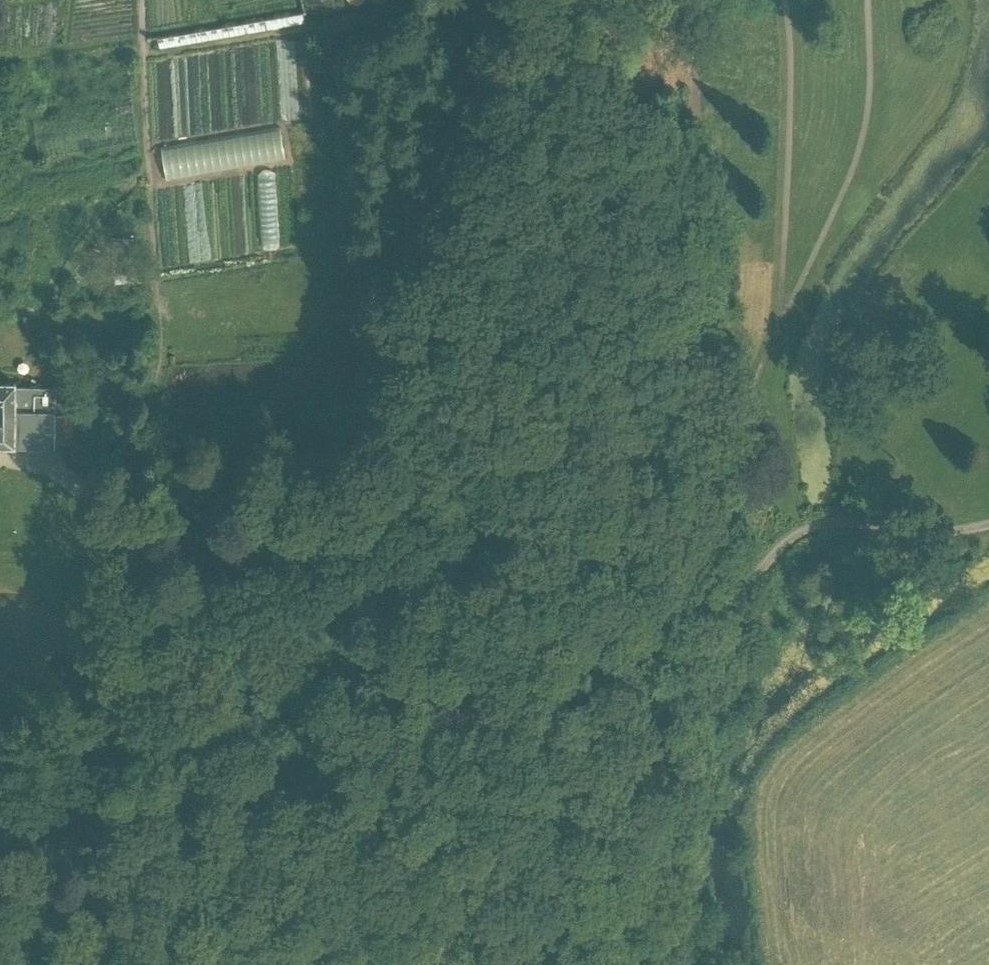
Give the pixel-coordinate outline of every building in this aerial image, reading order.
[(302,11),(158,35),(160,48),(305,25),(302,11)] [(17,448),(17,446),(73,447),(73,416),(57,416),(57,409),(49,409),(49,393),(34,393),(34,386),(18,386),(18,381),(0,381),(0,447),(17,448)]
